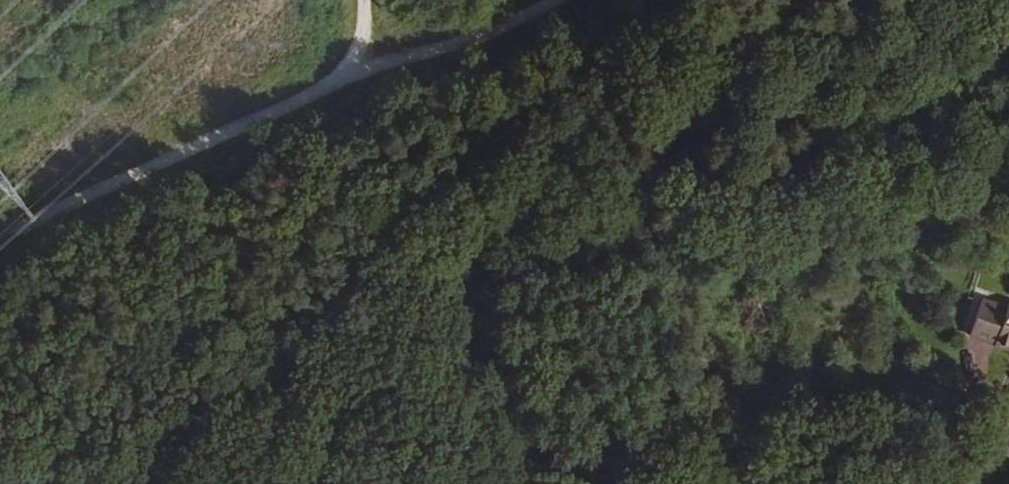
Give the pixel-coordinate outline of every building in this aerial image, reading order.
[(989,291),(976,326),(999,337),(1003,328),(1008,330),(1008,299),(989,291)]
